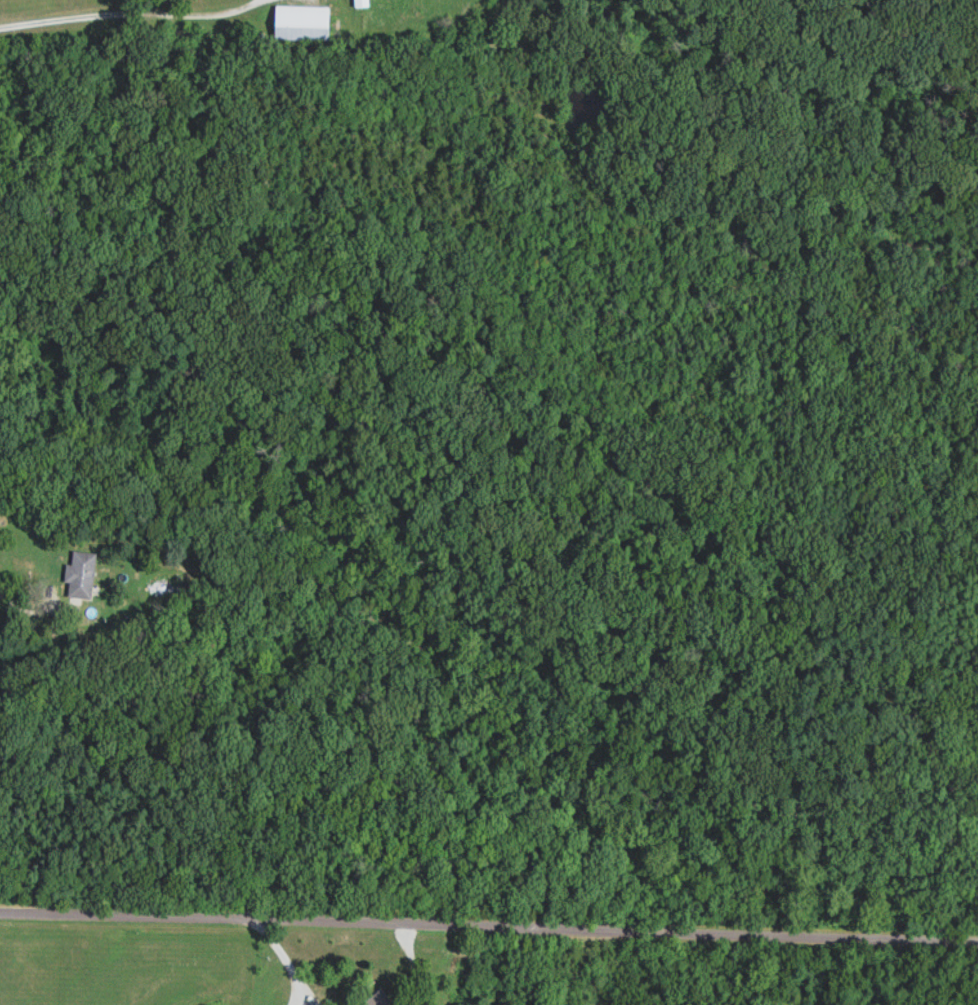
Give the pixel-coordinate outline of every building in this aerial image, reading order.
[(331,7),(277,7),(277,41),(331,41),(331,7)] [(98,552),(75,549),(73,563),(67,563),(65,582),(71,583),(69,597),(93,599),(98,552)] [(385,989),(368,1004),(399,1004),(385,989)]
